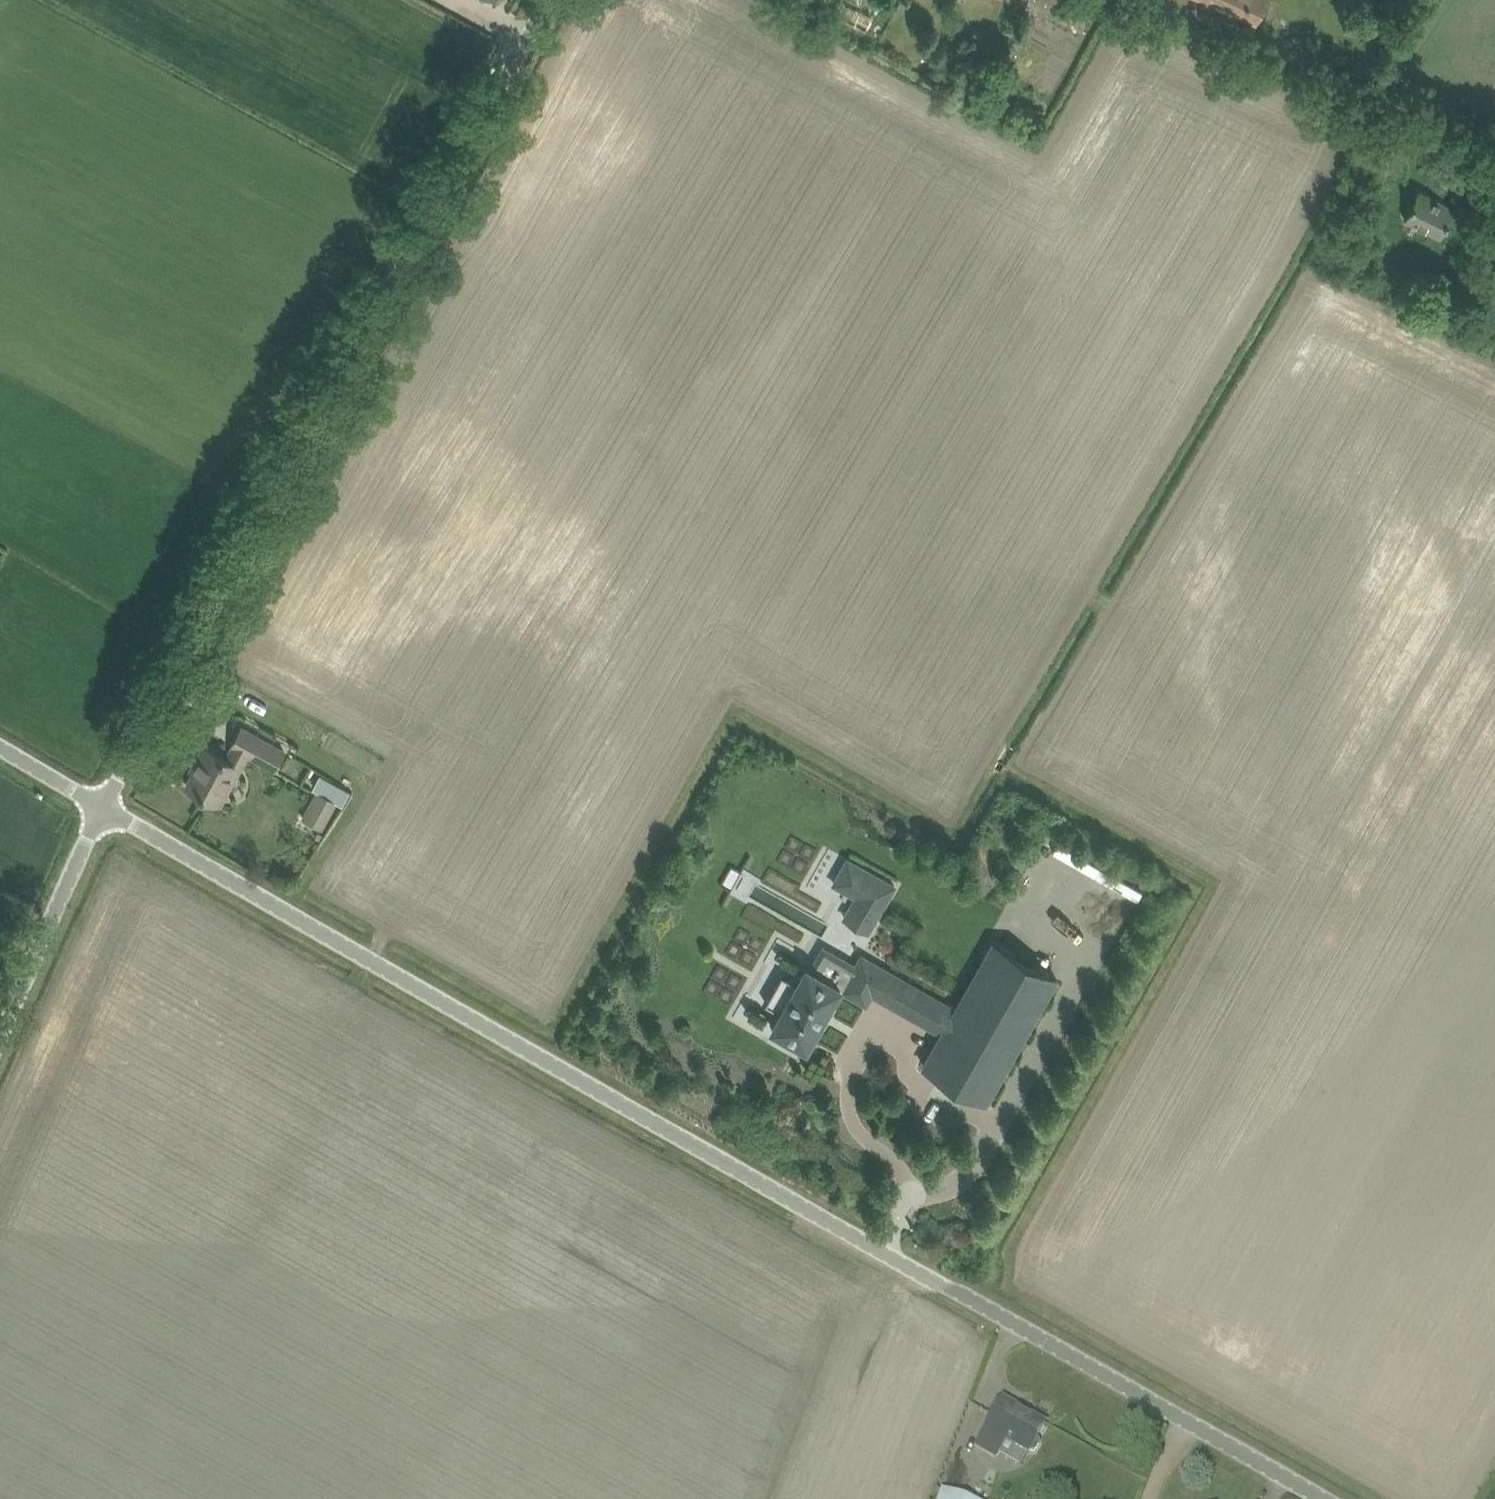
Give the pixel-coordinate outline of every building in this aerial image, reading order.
[(1256,22),(1264,4),(1266,0),(1208,0),(1256,22)] [(1419,189),(1405,217),(1440,235),(1455,206),(1419,189)] [(186,784),(220,803),(248,752),(277,768),(286,750),(242,726),(232,743),(233,744),(227,757),(204,744),(197,757),(200,759),(186,784)] [(318,789),(308,808),(327,819),(338,799),(318,789)] [(894,883),(848,857),(834,881),(856,894),(844,915),(869,929),(894,883)] [(955,1008),(914,984),(900,1008),(942,1032),(924,1064),(986,1099),(1056,976),(995,941),(955,1008)] [(772,1026),(781,1031),(779,1035),(777,1034),(776,1035),(796,1047),(797,1045),(794,1044),(797,1040),(806,1045),(839,987),(866,1002),(886,968),(861,954),(854,966),(836,956),(825,976),(806,965),(797,981),(782,972),(766,1001),(781,1010),(772,1026)] [(973,1448),(995,1461),(1006,1443),(1027,1455),(1028,1452),(1031,1454),(1034,1454),(1039,1446),(1038,1442),(1035,1440),(1044,1426),(1030,1417),(1028,1420),(1002,1404),(1003,1402),(1001,1401),(973,1448)] [(940,1491),(937,1498),(962,1498),(940,1491)]
